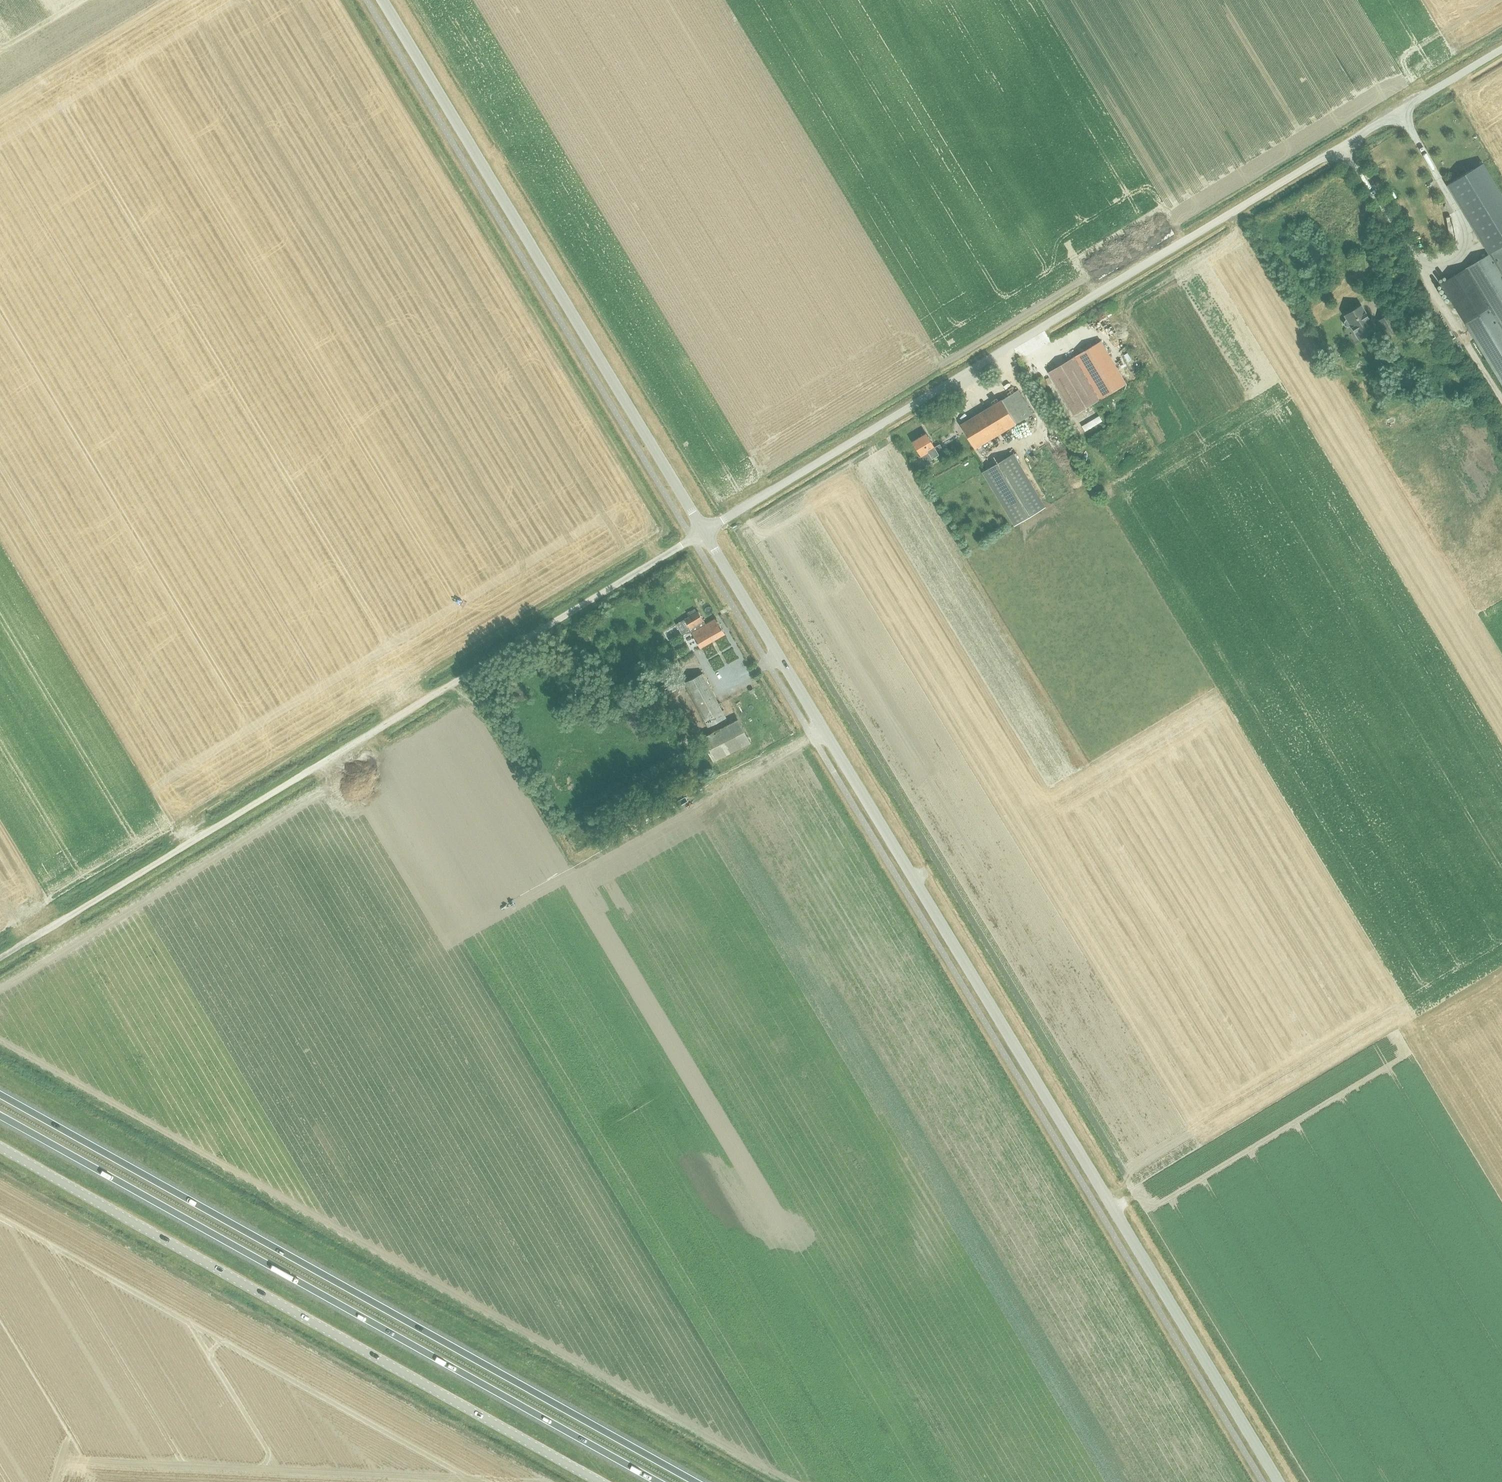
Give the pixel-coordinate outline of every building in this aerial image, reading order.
[(1447,187),(1488,254),(1501,246),(1501,195),(1483,165),(1447,187)] [(1442,283),(1501,382),(1501,246),(1442,283)] [(1351,325),(1359,338),(1375,328),(1361,305),(1345,315),(1347,319),(1346,320),(1344,322),(1344,324),(1345,326),(1347,326),(1350,326),(1351,325)] [(1397,327),(1389,314),(1379,320),(1387,333),(1397,327)] [(1127,383),(1101,340),(1049,372),(1074,415),(1127,383)] [(975,449),(1028,417),(1033,414),(1019,390),(961,425),(975,449)] [(944,451),(940,444),(934,448),(926,434),(913,442),(925,462),(944,451)] [(1046,506),(1014,453),(983,472),(1014,525),(1046,506)] [(684,620),(677,625),(683,635),(691,631),(691,632),(691,633),(700,649),(704,646),(725,635),(716,619),(705,625),(704,623),(698,612),(695,608),(687,613),(689,617),(684,620)] [(725,719),(704,679),(702,675),(684,684),(707,728),(725,719)] [(652,705),(678,688),(673,680),(646,697),(652,705)] [(724,755),(713,733),(702,738),(714,760),(724,755)]
